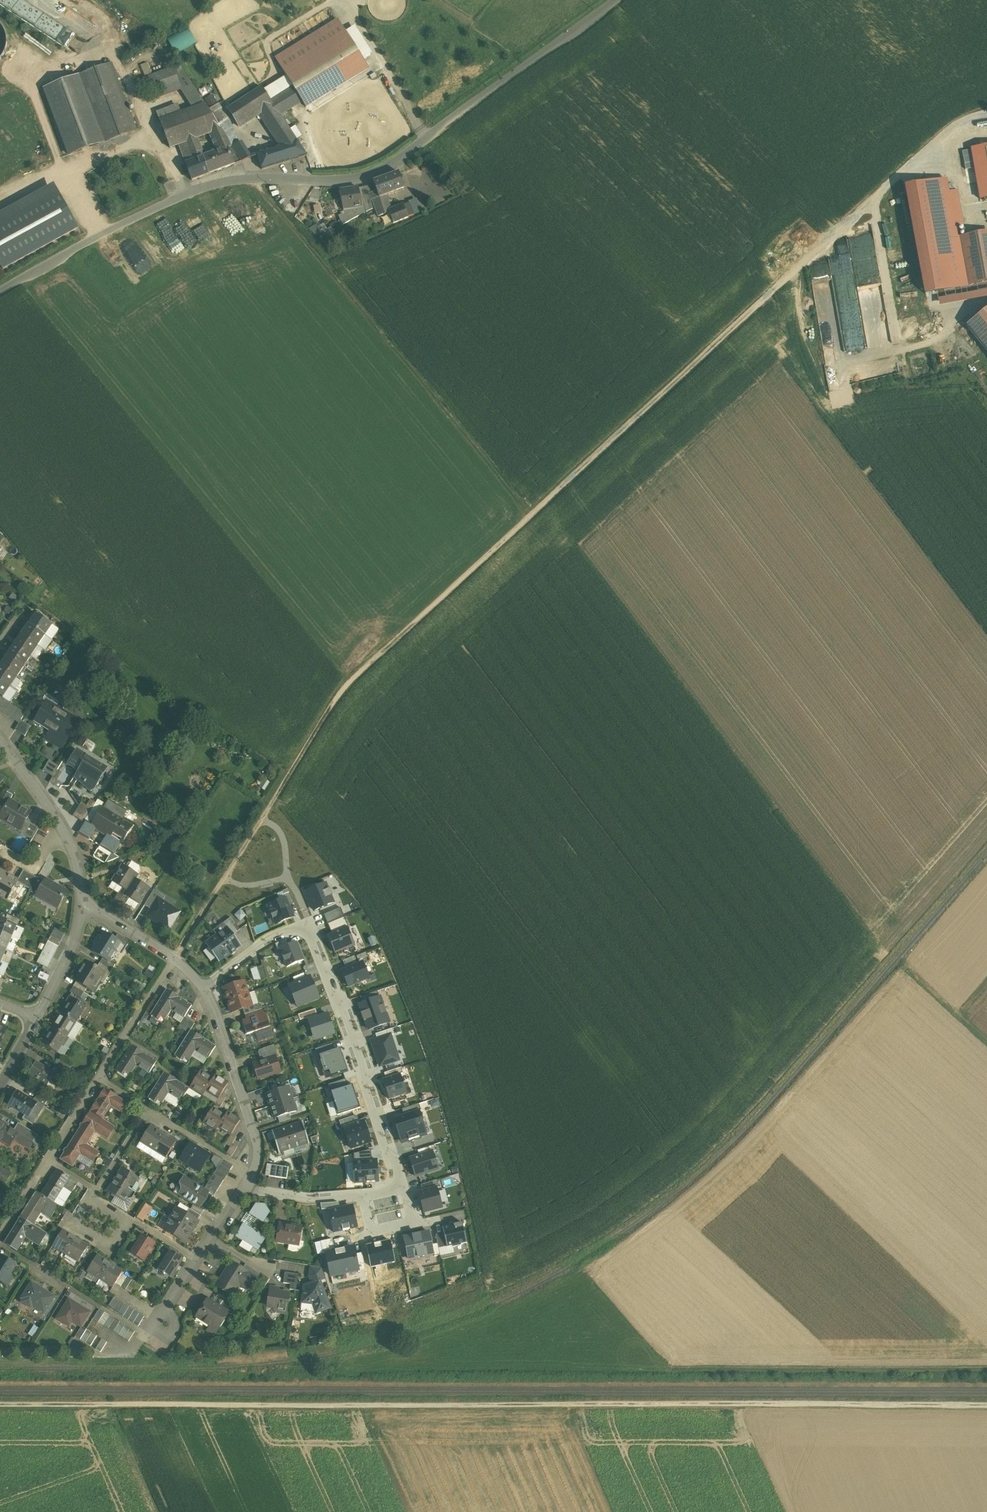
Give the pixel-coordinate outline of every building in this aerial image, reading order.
[(111,9),(96,0),(0,0),(0,4),(42,31),(51,17),(81,36),(91,22),(100,27),(111,9)] [(338,20),(276,59),(283,70),(345,32),(338,20)] [(191,30),(170,40),(176,52),(197,42),(191,30)] [(345,32),(283,70),(284,71),(292,84),(291,85),(303,102),(304,104),(306,107),(368,69),(345,32)] [(111,64),(79,76),(104,142),(135,130),(111,64)] [(79,76),(45,89),(70,155),(104,142),(79,76)] [(292,86),(270,101),(279,115),(280,115),(303,102),(292,86)] [(270,101),(262,87),(227,109),(238,125),(260,111),(278,138),(284,134),(290,130),(280,115),(279,115),(270,101)] [(205,104),(176,115),(186,141),(195,137),(196,138),(211,133),(211,132),(220,128),(209,111),(205,104)] [(226,138),(241,161),(249,158),(239,143),(229,121),(218,104),(209,111),(220,128),(226,138)] [(176,115),(160,121),(170,148),(178,145),(178,144),(186,141),(176,115)] [(226,138),(220,128),(211,132),(211,133),(216,142),(226,138)] [(306,155),(290,130),(284,134),(292,143),(299,157),(306,155)] [(186,141),(178,144),(178,145),(184,158),(201,152),(196,138),(195,137),(186,141)] [(226,138),(216,142),(218,149),(219,149),(220,151),(203,157),(209,173),(210,174),(234,165),(241,161),(226,138)] [(970,148),(980,200),(986,198),(986,144),(970,148)] [(281,145),(257,152),(261,168),(288,160),(285,147),(281,145)] [(203,157),(201,152),(184,158),(186,163),(185,164),(192,181),(210,174),(209,173),(203,157)] [(404,188),(398,172),(390,175),(396,191),(404,188)] [(383,211),(381,203),(387,201),(389,200),(387,194),(396,191),(390,175),(373,181),(376,191),(369,193),(369,195),(370,200),(372,199),(378,216),(384,214),(383,211)] [(934,292),(966,286),(947,180),(915,186),(934,292)] [(376,191),(373,181),(367,184),(369,193),(376,191)] [(369,193),(367,184),(358,186),(358,187),(360,197),(369,195),(369,193)] [(78,230),(54,186),(0,215),(0,263),(3,269),(78,230)] [(358,187),(339,191),(343,209),(362,205),(360,197),(358,187)] [(387,201),(381,203),(383,211),(389,209),(387,201)] [(409,203),(403,205),(407,216),(413,214),(409,203)] [(403,205),(388,211),(392,223),(407,216),(403,205)] [(958,237),(966,286),(986,282),(986,252),(983,232),(958,237)] [(966,325),(986,351),(986,308),(966,325)] [(52,625),(35,613),(28,624),(45,635),(52,625)] [(45,635),(28,624),(21,634),(38,646),(45,635)] [(38,646),(21,634),(14,645),(31,656),(38,646)] [(31,656),(14,645),(7,655),(24,667),(31,656)] [(7,655),(0,665),(0,666),(17,677),(24,667),(7,655)] [(0,666),(0,681),(10,687),(17,677),(0,666)] [(0,681),(0,696),(1,697),(3,698),(10,687),(0,681)] [(0,708),(0,710),(4,713),(10,703),(5,700),(0,708)] [(10,703),(4,713),(9,716),(15,706),(10,703)] [(61,712),(46,703),(36,720),(50,729),(61,712)] [(15,706),(9,716),(14,719),(20,710),(15,706)] [(20,710),(14,719),(19,723),(21,720),(25,713),(20,710)] [(77,721),(61,712),(50,729),(44,739),(60,748),(77,721)] [(31,726),(21,720),(19,723),(14,729),(24,736),(31,726)] [(98,761),(83,753),(82,754),(75,750),(67,764),(81,772),(77,779),(82,785),(83,784),(89,791),(91,790),(95,784),(97,785),(103,774),(97,767),(98,765),(98,761)] [(59,766),(48,760),(42,770),(53,776),(57,770),(59,766)] [(62,773),(57,770),(53,776),(49,782),(59,789),(62,784),(57,781),(62,773)] [(0,804),(0,806),(4,809),(10,799),(12,795),(7,792),(6,792),(7,792),(0,804)] [(10,799),(4,809),(0,816),(0,819),(11,825),(12,823),(20,828),(21,828),(25,820),(30,811),(10,799)] [(106,833),(99,846),(111,853),(113,854),(120,844),(121,845),(132,826),(121,819),(127,811),(107,799),(102,808),(102,807),(91,824),(96,827),(106,833)] [(92,808),(81,802),(72,816),(83,822),(85,820),(92,808)] [(38,828),(25,820),(21,828),(20,828),(18,831),(32,839),(38,828)] [(91,824),(85,820),(83,822),(77,832),(89,839),(96,827),(91,824)] [(113,854),(111,853),(107,860),(108,862),(118,858),(119,857),(113,854)] [(128,869),(122,865),(112,882),(126,891),(137,874),(140,870),(131,864),(128,869)] [(0,870),(0,895),(6,899),(16,881),(17,880),(0,870)] [(37,877),(23,870),(17,880),(16,881),(30,889),(37,877)] [(137,874),(126,891),(124,895),(129,898),(126,903),(135,909),(149,887),(145,885),(147,880),(137,874)] [(44,881),(37,877),(30,889),(29,891),(36,895),(44,881)] [(72,899),(64,894),(66,891),(45,879),(44,881),(36,895),(36,896),(56,908),(50,918),(62,925),(72,907),(72,899)] [(311,904),(314,911),(333,903),(331,897),(332,896),(329,889),(328,890),(325,884),(306,892),(309,899),(310,898),(312,904),(311,904)] [(282,891),(285,899),(288,906),(294,904),(288,889),(282,891)] [(154,890),(145,905),(151,909),(158,899),(162,901),(165,897),(154,890)] [(118,892),(112,902),(117,905),(124,895),(118,892)] [(124,895),(117,905),(122,908),(126,903),(129,898),(124,895)] [(162,901),(158,899),(151,909),(147,916),(168,929),(179,912),(162,901)] [(288,906),(285,899),(268,906),(276,924),(293,917),(288,906)] [(340,908),(324,915),(328,924),(344,917),(340,908)] [(344,917),(328,924),(332,933),(347,927),(348,927),(344,917)] [(0,918),(0,933),(11,937),(16,925),(0,918)] [(237,932),(230,922),(225,925),(232,935),(237,932)] [(232,935),(225,925),(223,923),(213,931),(216,936),(229,953),(230,953),(232,954),(235,952),(235,950),(235,949),(240,946),(232,935)] [(329,935),(327,935),(331,945),(335,954),(355,945),(347,927),(332,933),(329,935)] [(64,934),(54,928),(50,936),(61,941),(64,934)] [(114,939),(103,932),(101,937),(99,936),(93,944),(95,945),(92,951),(102,958),(108,962),(109,961),(116,950),(114,949),(118,943),(118,942),(114,939)] [(0,933),(0,947),(6,949),(11,937),(0,933)] [(129,941),(117,934),(114,939),(118,942),(118,943),(125,947),(129,941)] [(50,936),(47,941),(58,946),(61,941),(50,936)] [(229,953),(216,936),(206,943),(219,961),(229,953)] [(202,943),(197,940),(191,950),(196,953),(202,943)] [(58,946),(47,941),(45,946),(55,952),(58,946)] [(296,942),(279,949),(287,967),(304,960),(296,942)] [(55,952),(45,946),(42,952),(53,957),(55,952)] [(53,957),(42,952),(39,957),(50,963),(53,957)] [(50,963),(39,957),(36,963),(47,968),(50,963)] [(354,957),(343,961),(345,967),(356,962),(354,957)] [(115,964),(109,961),(108,962),(102,958),(99,963),(111,970),(115,964)] [(96,968),(85,961),(74,980),(86,988),(92,992),(104,974),(104,973),(96,968)] [(111,970),(99,963),(96,968),(104,973),(104,974),(107,976),(111,970)] [(343,972),(349,987),(369,978),(363,963),(343,972)] [(262,966),(256,967),(260,981),(266,979),(262,966)] [(39,977),(48,981),(50,975),(41,971),(39,977)] [(288,987),(297,1007),(318,998),(309,978),(288,987)] [(86,988),(76,981),(73,986),(83,993),(86,988)] [(244,981),(235,984),(235,983),(233,982),(229,984),(228,986),(223,988),(227,1000),(248,993),(244,981)] [(83,993),(73,986),(69,991),(80,998),(83,993)] [(191,1005),(166,989),(150,1015),(159,1020),(160,1018),(164,1020),(171,1010),(183,1018),(184,1017),(191,1005)] [(379,997),(377,991),(360,997),(363,1003),(379,997)] [(248,993),(227,1000),(231,1013),(242,1009),(252,1006),(248,993)] [(85,1006),(71,997),(61,1013),(76,1022),(85,1006)] [(381,997),(379,997),(363,1003),(359,1004),(362,1013),(361,1013),(364,1022),(365,1021),(368,1030),(389,1023),(381,997)] [(252,1006),(242,1009),(244,1014),(258,1010),(256,1004),(252,1006)] [(305,1011),(307,1017),(328,1011),(326,1005),(305,1011)] [(244,1014),(244,1015),(246,1020),(263,1015),(261,1009),(244,1014)] [(76,1022),(61,1013),(52,1028),(66,1037),(76,1022)] [(246,1020),(242,1022),(247,1035),(255,1032),(258,1042),(273,1037),(266,1014),(263,1015),(246,1020)] [(315,1040),(334,1034),(327,1014),(308,1020),(315,1040)] [(183,1018),(178,1027),(183,1030),(189,1020),(184,1017),(183,1018)] [(189,1020),(183,1030),(188,1033),(190,1030),(194,1024),(189,1020)] [(52,1028),(42,1044),(56,1053),(61,1045),(63,1046),(68,1038),(66,1037),(52,1028)] [(392,1028),(375,1034),(377,1040),(390,1036),(394,1034),(392,1028)] [(215,1046),(190,1030),(188,1033),(174,1056),(183,1061),(184,1058),(188,1061),(195,1051),(207,1059),(215,1046)] [(390,1036),(377,1040),(372,1042),(380,1067),(398,1060),(390,1036)] [(315,1050),(317,1056),(334,1051),(332,1044),(315,1050)] [(156,1061),(131,1045),(115,1071),(124,1076),(125,1074),(129,1076),(136,1066),(148,1074),(156,1061)] [(274,1045),(262,1049),(266,1060),(275,1057),(275,1058),(278,1057),(274,1045)] [(325,1079),(348,1072),(340,1048),(334,1051),(317,1056),(325,1079)] [(266,1060),(253,1064),(258,1078),(280,1071),(275,1058),(275,1057),(266,1060)] [(71,1066),(60,1059),(56,1064),(68,1071),(71,1066)] [(55,1074),(36,1062),(28,1075),(53,1090),(58,1082),(52,1078),(55,1074)] [(68,1071),(56,1064),(53,1069),(65,1077),(68,1071)] [(401,1068),(384,1074),(386,1079),(400,1074),(403,1073),(401,1068)] [(213,1079),(200,1071),(190,1088),(202,1096),(206,1090),(213,1079)] [(189,1088),(164,1072),(148,1098),(156,1103),(158,1101),(162,1103),(169,1093),(181,1101),(189,1088)] [(407,1093),(400,1074),(386,1079),(383,1080),(389,1099),(407,1093)] [(228,1083),(215,1075),(213,1079),(206,1090),(218,1098),(221,1094),(228,1083)] [(328,1085),(330,1091),(348,1086),(346,1080),(328,1085)] [(279,1083),(268,1087),(270,1093),(281,1089),(279,1083)] [(330,1091),(338,1116),(360,1108),(352,1084),(348,1086),(330,1091)] [(270,1093),(269,1093),(266,1094),(270,1106),(292,1099),(288,1087),(270,1093)] [(130,1104),(104,1089),(90,1111),(103,1119),(110,1107),(123,1115),(130,1104)] [(34,1099),(33,1102),(17,1092),(9,1104),(25,1114),(22,1119),(32,1125),(45,1105),(44,1105),(44,1106),(34,1099)] [(48,1100),(38,1094),(34,1099),(44,1106),(44,1105),(48,1100)] [(226,1098),(221,1094),(218,1098),(214,1104),(220,1108),(226,1098)] [(292,1099),(270,1106),(274,1119),(277,1118),(278,1117),(289,1114),(296,1111),(292,1099)] [(419,1104),(402,1110),(404,1116),(419,1111),(421,1111),(419,1104)] [(225,1116),(212,1108),(203,1123),(216,1131),(218,1127),(225,1116)] [(103,1119),(90,1111),(74,1137),(87,1145),(97,1129),(103,1133),(101,1136),(107,1140),(115,1127),(103,1119)] [(404,1116),(395,1119),(400,1134),(399,1134),(402,1143),(426,1135),(421,1122),(422,1121),(419,1111),(404,1116)] [(240,1121),(227,1113),(225,1116),(218,1127),(231,1135),(231,1134),(240,1121)] [(289,1114),(278,1117),(279,1123),(291,1119),(289,1114)] [(344,1128),(359,1123),(356,1116),(339,1121),(342,1129),(344,1128)] [(359,1123),(344,1128),(351,1149),(371,1142),(368,1135),(369,1135),(367,1128),(366,1128),(364,1121),(359,1123)] [(301,1122),(290,1126),(289,1126),(290,1126),(284,1128),(283,1128),(272,1132),(272,1131),(272,1132),(278,1153),(279,1153),(308,1144),(309,1143),(302,1122),(301,1122)] [(9,1147),(17,1134),(13,1132),(0,1123),(0,1141),(9,1147)] [(18,1124),(13,1132),(32,1143),(36,1135),(18,1124)] [(162,1135),(150,1127),(140,1142),(153,1150),(162,1135)] [(231,1135),(225,1144),(230,1147),(232,1144),(236,1137),(231,1134),(231,1135)] [(175,1143),(162,1135),(153,1150),(165,1158),(175,1143)] [(87,1145),(74,1137),(60,1160),(72,1168),(80,1155),(93,1163),(99,1153),(87,1145)] [(207,1154),(190,1143),(180,1159),(197,1170),(207,1154)] [(230,1147),(226,1154),(231,1157),(237,1147),(232,1144),(230,1147)] [(434,1145),(417,1151),(419,1156),(433,1152),(436,1151),(434,1145)] [(354,1154),(354,1162),(372,1161),(371,1150),(354,1154)] [(419,1156),(409,1159),(415,1177),(438,1169),(433,1152),(419,1156)] [(233,1166),(223,1159),(219,1165),(230,1171),(233,1166)] [(353,1162),(355,1184),(378,1182),(377,1161),(372,1161),(354,1162),(353,1162)] [(230,1171),(219,1165),(216,1170),(226,1176),(230,1171)] [(6,1185),(12,1175),(0,1168),(0,1181),(6,1185)] [(129,1174),(126,1172),(126,1171),(123,1169),(122,1170),(119,1174),(119,1175),(119,1176),(116,1181),(135,1193),(139,1187),(138,1184),(136,1183),(139,1179),(138,1179),(130,1173),(129,1174)] [(78,1183),(57,1170),(42,1196),(53,1203),(58,1197),(66,1202),(71,1193),(72,1193),(78,1183)] [(226,1176),(216,1170),(213,1175),(223,1181),(226,1176)] [(223,1181),(213,1175),(210,1180),(220,1186),(223,1181)] [(203,1190),(184,1178),(180,1184),(182,1190),(179,1196),(193,1205),(199,1208),(204,1200),(206,1201),(208,1195),(208,1194),(208,1193),(203,1190)] [(220,1186),(210,1180),(207,1185),(217,1191),(220,1186)] [(421,1185),(423,1192),(436,1188),(439,1187),(437,1180),(421,1185)] [(135,1193),(116,1181),(113,1186),(112,1186),(108,1192),(108,1193),(111,1195),(112,1194),(115,1196),(115,1198),(123,1202),(124,1202),(127,1199),(128,1200),(132,1199),(135,1193)] [(217,1191),(207,1185),(203,1190),(208,1193),(214,1196),(217,1191)] [(423,1192),(419,1193),(424,1213),(442,1208),(436,1188),(423,1192)] [(42,1196),(36,1193),(33,1198),(34,1199),(31,1203),(30,1203),(21,1218),(32,1225),(40,1213),(50,1219),(58,1206),(53,1203),(42,1196)] [(145,1202),(134,1216),(143,1222),(153,1208),(145,1202)] [(265,1205),(256,1204),(249,1214),(256,1219),(250,1229),(243,1225),(235,1237),(242,1241),(239,1246),(249,1253),(253,1248),(257,1251),(265,1238),(261,1236),(267,1225),(262,1223),(269,1212),(265,1205)] [(199,1208),(193,1205),(190,1210),(200,1216),(203,1211),(199,1208)] [(185,1214),(176,1208),(170,1219),(191,1232),(194,1227),(195,1227),(198,1223),(197,1222),(198,1222),(197,1221),(185,1214)] [(340,1209),(329,1210),(334,1233),(357,1228),(353,1208),(340,1211),(340,1209)] [(190,1210),(188,1209),(185,1214),(197,1221),(200,1216),(190,1210)] [(21,1218),(5,1243),(16,1251),(27,1234),(38,1241),(43,1232),(32,1225),(21,1218)] [(191,1232),(170,1219),(163,1230),(166,1231),(166,1232),(170,1235),(170,1234),(184,1243),(191,1232)] [(462,1223),(442,1228),(443,1234),(446,1247),(447,1248),(452,1247),(453,1248),(461,1246),(461,1245),(467,1244),(462,1223)] [(301,1228),(280,1224),(278,1236),(277,1242),(298,1245),(298,1242),(300,1241),(301,1237),(300,1235),(301,1228)] [(62,1231),(52,1246),(65,1254),(75,1239),(62,1231)] [(403,1238),(408,1260),(434,1255),(432,1245),(429,1233),(403,1238)] [(446,1247),(443,1234),(436,1235),(438,1244),(439,1249),(446,1247)] [(155,1243),(141,1235),(129,1253),(143,1262),(148,1253),(150,1254),(152,1250),(151,1249),(155,1243)] [(88,1247),(75,1239),(65,1254),(78,1263),(88,1247)] [(321,1243),(323,1254),(326,1254),(335,1252),(332,1240),(321,1243)] [(390,1240),(366,1246),(370,1268),(395,1262),(390,1240)] [(439,1249),(438,1244),(432,1245),(434,1255),(434,1257),(440,1256),(439,1249)] [(331,1277),(358,1271),(355,1256),(354,1256),(352,1248),(335,1252),(326,1254),(331,1277)] [(168,1250),(157,1269),(170,1278),(182,1259),(168,1250)] [(358,1271),(359,1273),(366,1271),(362,1254),(355,1256),(358,1271)] [(109,1264),(97,1256),(87,1272),(100,1280),(109,1264)] [(16,1265),(2,1257),(0,1260),(0,1282),(4,1284),(16,1265)] [(242,1269),(231,1263),(216,1286),(232,1296),(241,1283),(248,1288),(254,1278),(255,1277),(242,1269)] [(122,1272),(109,1264),(100,1280),(113,1288),(115,1284),(121,1274),(122,1272)] [(261,1274),(245,1264),(242,1269),(255,1277),(254,1278),(257,1280),(261,1274)] [(322,1268),(310,1266),(308,1277),(310,1284),(311,1285),(320,1282),(326,1279),(322,1268)] [(298,1275),(285,1272),(283,1283),(290,1284),(289,1290),(295,1291),(298,1275)] [(115,1284),(120,1287),(127,1277),(121,1274),(115,1284)] [(132,1280),(127,1277),(120,1287),(125,1290),(132,1280)] [(132,1280),(125,1290),(130,1293),(137,1283),(132,1280)] [(302,1311),(316,1313),(329,1309),(320,1282),(311,1285),(310,1284),(303,1286),(301,1309),(302,1311)] [(44,1314),(54,1297),(31,1283),(21,1299),(23,1300),(22,1303),(30,1308),(32,1306),(44,1314)] [(137,1283),(130,1293),(135,1296),(142,1286),(137,1283)] [(289,1294),(278,1292),(278,1289),(270,1288),(267,1306),(273,1307),(277,1312),(286,1314),(289,1294)] [(157,1296),(152,1293),(146,1303),(151,1306),(157,1296)] [(114,1297),(107,1308),(112,1311),(119,1300),(114,1297)] [(219,1307),(207,1299),(204,1304),(201,1305),(200,1308),(200,1310),(196,1317),(218,1331),(228,1314),(229,1313),(219,1307)] [(237,1306),(225,1299),(219,1307),(229,1313),(228,1314),(231,1315),(237,1306)] [(90,1313),(69,1300),(57,1319),(66,1325),(69,1320),(81,1327),(90,1313)] [(119,1300),(112,1311),(117,1314),(124,1304),(119,1300)] [(124,1304),(117,1314),(122,1317),(129,1307),(124,1304)] [(129,1307),(122,1317),(128,1320),(134,1310),(129,1307)] [(104,1313),(99,1310),(93,1319),(98,1323),(104,1313)] [(134,1310),(128,1320),(133,1324),(139,1313),(134,1310)] [(103,1326),(109,1316),(104,1313),(98,1323),(103,1326)] [(139,1313),(133,1324),(138,1327),(144,1316),(139,1313)] [(109,1316),(103,1326),(108,1329),(114,1319),(109,1316)] [(114,1319),(108,1329),(113,1332),(119,1322),(114,1319)] [(119,1322),(113,1332),(118,1335),(124,1326),(119,1322)] [(124,1326),(118,1335),(123,1338),(129,1329),(124,1326)] [(87,1330),(82,1327),(76,1337),(81,1340),(87,1330)] [(134,1332),(129,1329),(123,1338),(128,1342),(134,1332)] [(92,1333),(87,1330),(81,1340),(86,1343),(92,1333)] [(97,1336),(92,1333),(86,1343),(91,1346),(97,1336)] [(102,1339),(97,1336),(91,1346),(91,1347),(95,1350),(102,1339)] [(107,1342),(102,1339),(95,1350),(100,1353),(107,1342)]
